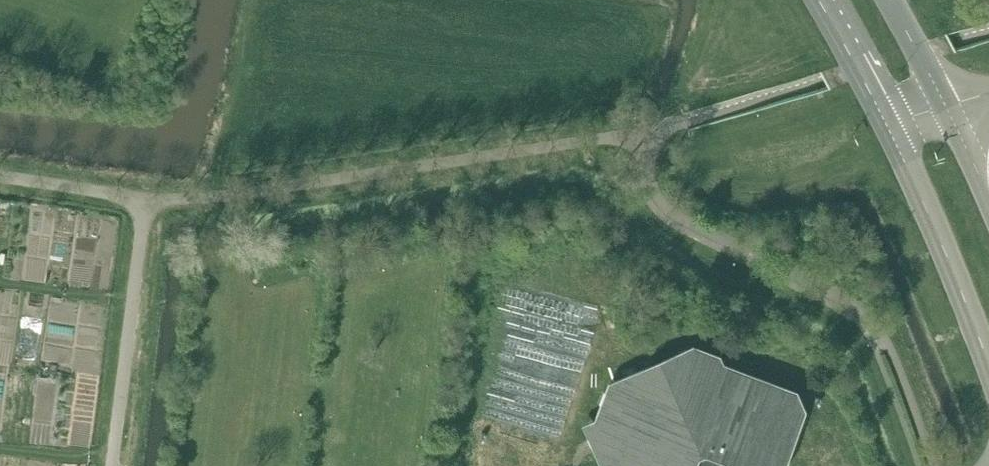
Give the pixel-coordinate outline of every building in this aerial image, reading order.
[(645,371),(614,385),(612,389),(599,421),(600,422),(591,426),(604,456),(609,465),(760,465),(761,465),(762,465),(778,465),(798,413),(797,413),(799,408),(793,393),(719,365),(720,365),(716,357),(694,349),(645,371)]
